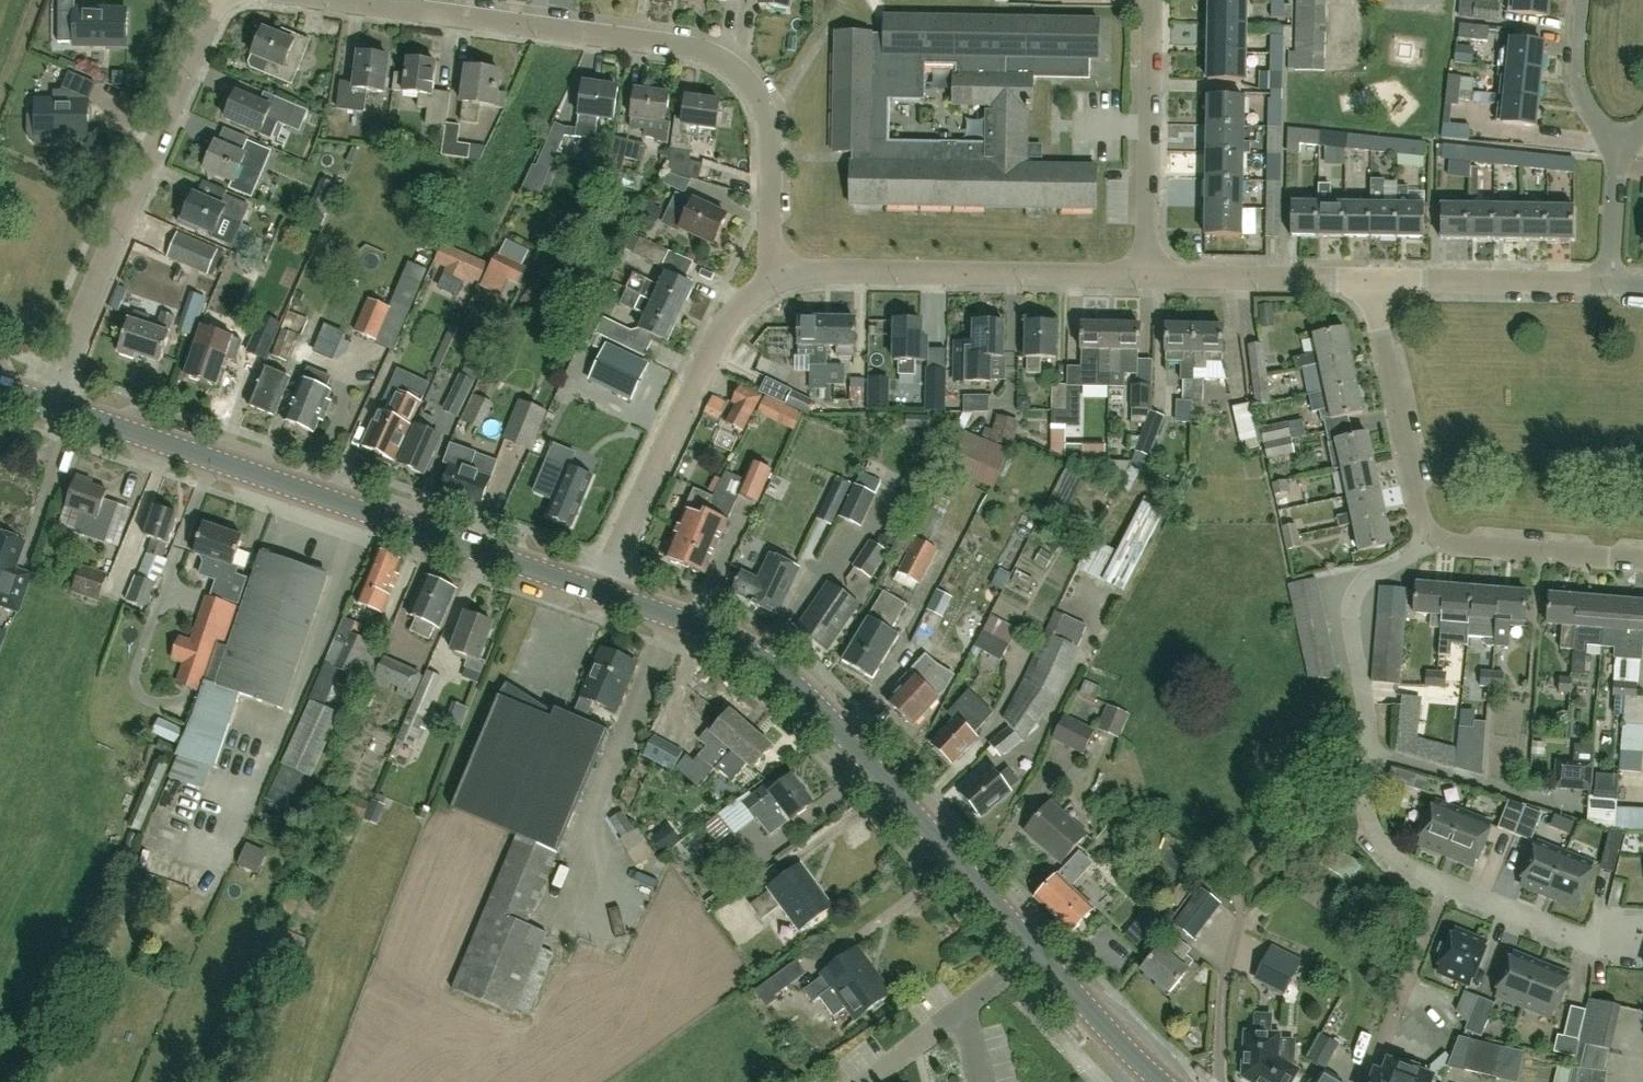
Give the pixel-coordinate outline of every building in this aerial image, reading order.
[(793,0),(762,0),(761,7),(792,11),(793,0)] [(1210,25),(1246,26),(1247,0),(1210,0),(1210,25)] [(1285,0),(1272,0),(1271,17),(1285,17),(1292,18),(1292,5),(1285,5),(1285,0)] [(1475,0),(1461,0),(1459,17),(1473,19),(1473,20),(1498,22),(1499,11),(1500,3),(1475,0)] [(1548,0),(1510,0),(1509,13),(1546,17),(1548,0)] [(1297,5),(1297,18),(1324,18),(1325,5),(1297,5)] [(60,15),(60,45),(74,45),(127,46),(127,10),(75,9),(75,16),(60,15)] [(886,16),(885,26),(885,34),(837,34),(836,92),(835,153),(860,154),(860,162),(852,162),(851,206),(1096,210),(1096,169),(1028,168),(1028,157),(1035,157),(1035,147),(1028,147),(1029,110),(1033,110),(1033,106),(1032,106),(1033,67),(1078,68),(1079,59),(1097,59),(1097,61),(1098,61),(1099,20),(1096,20),(1096,22),(1065,21),(1065,19),(1062,19),(1062,21),(1031,20),(1031,18),(1029,18),(1029,20),(998,20),(998,18),(995,18),(995,20),(964,19),(964,17),(961,17),(961,19),(922,18),(922,16),(919,16),(919,18),(889,18),(889,16),(886,16)] [(1297,18),(1296,31),(1324,32),(1324,18),(1297,18)] [(1459,24),(1457,39),(1487,41),(1489,27),(1473,25),(1459,24)] [(1210,25),(1209,52),(1246,53),(1246,26),(1210,25)] [(292,85),(302,62),(289,57),(295,43),(263,30),(249,64),(251,68),(292,85)] [(1296,44),(1324,45),(1324,32),(1296,31),(1296,44)] [(1271,35),(1271,53),(1284,54),(1284,36),(1271,35)] [(1544,43),(1511,40),(1505,39),(1504,50),(1505,50),(1503,67),(1541,71),(1544,43)] [(1295,57),(1296,57),(1324,58),(1324,45),(1296,44),(1295,57)] [(1245,81),(1246,53),(1209,52),(1209,80),(1245,81)] [(383,92),(388,57),(359,53),(354,84),(341,83),(338,108),(363,111),(366,90),(383,92)] [(1283,70),(1284,54),(1271,53),(1270,72),(1260,72),(1259,90),(1283,91),(1283,88),(1283,73),(1283,70)] [(1296,57),(1295,71),(1323,71),(1324,58),(1296,57)] [(393,90),(404,91),(420,93),(418,106),(428,108),(426,124),(446,127),(447,124),(451,94),(433,91),(437,64),(408,60),(406,75),(395,73),(393,90)] [(1502,77),(1500,94),(1538,98),(1541,71),(1503,67),(1503,68),(1509,68),(1508,78),(1502,77)] [(496,107),(501,72),(468,68),(463,103),(465,103),(462,122),(479,125),(482,105),(496,107)] [(1448,75),(1446,89),(1460,90),(1460,91),(1472,92),(1473,79),(1462,78),(1462,77),(1454,76),(1448,75)] [(1137,105),(1133,80),(1113,84),(1118,108),(1137,105)] [(565,137),(595,141),(598,120),(614,123),(619,89),(584,84),(578,129),(567,128),(568,129),(565,137)] [(1459,105),(1460,91),(1460,90),(1446,89),(1444,104),(1459,105)] [(636,91),(631,129),(645,130),(644,137),(650,138),(662,143),(668,144),(671,123),(665,122),(669,95),(636,91)] [(36,101),(36,118),(29,118),(29,133),(30,138),(34,142),(39,144),(55,144),(55,137),(88,138),(88,101),(69,101),(69,92),(54,92),(54,101),(36,101)] [(272,140),(278,125),(300,134),(309,112),(275,97),(270,108),(237,94),(225,120),(272,140)] [(1535,126),(1538,98),(1500,94),(1500,95),(1506,96),(1505,105),(1499,105),(1497,122),(1503,122),(1503,123),(1535,126)] [(675,117),(668,172),(698,181),(702,165),(688,161),(692,136),(698,137),(699,128),(716,131),(720,102),(687,97),(684,118),(675,117)] [(1208,98),(1208,126),(1244,126),(1245,98),(1208,98)] [(1268,100),(1268,127),(1282,127),(1283,100),(1268,100)] [(565,137),(568,129),(567,128),(555,123),(536,167),(551,170),(565,137)] [(442,156),(469,160),(480,161),(486,148),(470,146),(458,144),(460,126),(447,124),(446,127),(442,156)] [(1244,142),(1244,126),(1208,126),(1207,153),(1244,153),(1244,154),(1251,154),(1251,142),(1244,142)] [(1282,154),(1282,127),(1268,127),(1267,154),(1282,154)] [(1301,145),(1320,147),(1320,131),(1301,129),(1288,129),(1287,152),(1300,152),(1301,145)] [(1346,134),(1320,131),(1320,147),(1346,149),(1346,134)] [(1346,149),(1372,152),(1372,137),(1346,134),(1346,149)] [(1398,140),(1372,137),(1372,152),(1398,155),(1398,140)] [(642,162),(646,145),(615,139),(603,187),(617,194),(625,158),(642,162)] [(1398,140),(1398,155),(1424,158),(1426,143),(1398,140)] [(204,171),(231,183),(229,189),(251,197),(260,174),(268,153),(247,144),(242,156),(215,144),(204,171)] [(1441,159),(1469,162),(1469,147),(1443,144),(1441,159)] [(1496,150),(1469,147),(1469,162),(1496,165),(1496,150)] [(1496,165),(1522,168),(1522,153),(1496,150),(1496,165)] [(1207,153),(1207,180),(1243,181),(1244,154),(1244,153),(1207,153)] [(1548,156),(1522,153),(1522,168),(1548,171),(1548,156)] [(1267,154),(1267,181),(1281,181),(1282,154),(1267,154)] [(1548,156),(1548,171),(1573,173),(1575,159),(1548,156)] [(1326,176),(1345,180),(1349,164),(1330,160),(1326,176)] [(1478,168),(1471,168),(1470,196),(1478,196),(1478,168)] [(691,181),(668,172),(659,181),(685,194),(691,181)] [(1207,180),(1206,207),(1243,208),(1243,181),(1207,180)] [(1371,238),(1397,239),(1397,204),(1385,204),(1385,180),(1371,180),(1371,204),(1371,238)] [(1281,208),(1281,181),(1267,181),(1266,208),(1281,208)] [(1318,237),(1344,238),(1345,203),(1331,203),(1331,185),(1319,184),(1319,203),(1318,237)] [(1424,205),(1408,204),(1408,187),(1397,186),(1397,204),(1397,239),(1424,239),(1424,205)] [(713,244),(726,215),(693,200),(692,201),(676,194),(669,208),(685,216),(680,228),(713,244)] [(241,226),(249,207),(225,197),(220,207),(194,196),(190,206),(186,205),(178,224),(197,232),(199,229),(212,235),(212,236),(231,244),(239,225),(241,226)] [(1441,239),(1468,239),(1469,205),(1455,205),(1455,198),(1442,198),(1441,239)] [(1300,237),(1318,237),(1319,203),(1292,203),(1291,237),(1300,237)] [(1371,204),(1345,203),(1344,238),(1371,238),(1371,204)] [(1468,239),(1495,240),(1495,205),(1469,205),(1468,239)] [(1495,240),(1521,240),(1521,206),(1495,205),(1495,240)] [(1521,240),(1547,240),(1548,206),(1521,206),(1521,240)] [(1575,206),(1548,206),(1547,240),(1574,241),(1575,206)] [(1242,236),(1243,208),(1206,207),(1205,235),(1242,236)] [(1281,208),(1266,208),(1266,236),(1280,236),(1281,208)] [(218,251),(178,234),(167,258),(208,275),(218,251)] [(632,235),(624,250),(633,254),(662,268),(670,251),(656,245),(641,238),(640,239),(637,237),(632,235)] [(507,240),(500,255),(497,253),(481,287),(501,297),(509,280),(519,286),(528,268),(523,266),(530,251),(507,240)] [(488,263),(443,243),(435,262),(447,267),(444,272),(465,281),(467,276),(479,281),(488,263)] [(634,275),(627,290),(681,314),(694,286),(685,282),(666,275),(660,287),(634,275)] [(640,330),(652,335),(650,339),(662,345),(664,341),(667,342),(681,314),(627,290),(620,304),(646,317),(640,330)] [(368,299),(354,332),(377,342),(378,340),(395,347),(406,323),(395,318),(388,315),(391,309),(368,299)] [(274,324),(280,307),(260,300),(254,317),(244,344),(259,350),(269,323),(274,324)] [(1262,327),(1275,325),(1273,304),(1259,306),(1262,327)] [(288,312),(282,329),(272,356),(287,362),(297,335),(302,337),(308,319),(288,312)] [(159,363),(174,317),(162,313),(156,330),(146,326),(149,317),(135,313),(132,322),(128,321),(119,350),(121,351),(120,356),(133,360),(134,355),(159,363)] [(625,348),(631,331),(603,318),(594,315),(588,330),(625,348)] [(197,346),(186,377),(216,386),(226,356),(231,343),(239,346),(245,328),(237,325),(207,316),(197,346)] [(799,318),(798,355),(810,356),(810,365),(809,365),(809,372),(808,389),(826,389),(826,364),(827,364),(827,345),(827,318),(799,318)] [(827,318),(827,345),(837,346),(837,356),(855,356),(856,319),(827,318)] [(894,360),(900,361),(899,374),(915,375),(915,361),(927,361),(928,338),(921,338),(922,321),(921,321),(895,320),(894,360)] [(975,322),(974,343),(957,343),(956,381),(991,382),(991,357),(1004,358),(1005,322),(975,322)] [(1056,358),(1057,324),(1028,323),(1027,358),(1029,358),(1029,373),(1040,373),(1040,358),(1056,358)] [(1081,385),(1081,387),(1109,388),(1110,374),(1112,325),(1082,324),(1081,357),(1081,367),(1081,385)] [(1110,374),(1109,388),(1126,388),(1126,375),(1138,375),(1139,352),(1140,352),(1141,326),(1112,325),(1110,374)] [(447,356),(459,329),(452,326),(439,353),(447,356)] [(1185,400),(1193,400),(1194,379),(1195,326),(1166,326),(1166,361),(1181,362),(1181,380),(1183,380),(1183,394),(1185,394),(1185,400)] [(1202,400),(1202,379),(1226,380),(1221,362),(1222,362),(1222,354),(1223,354),(1223,327),(1195,326),(1194,379),(1193,400),(1202,400)] [(1313,336),(1317,353),(1295,357),(1298,369),(1319,364),(1351,358),(1345,329),(1313,336)] [(1252,376),(1254,394),(1255,405),(1269,403),(1266,375),(1262,344),(1249,345),(1252,376)] [(647,366),(606,346),(590,380),(631,400),(647,366)] [(1351,358),(1319,364),(1323,381),(1317,382),(1319,393),(1325,392),(1357,385),(1351,358)] [(275,417),(292,375),(265,364),(248,406),(275,417)] [(826,389),(826,390),(826,385),(844,385),(844,365),(827,364),(826,364),(826,389)] [(946,368),(928,367),(927,367),(926,409),(946,409),(947,368),(946,368)] [(327,402),(331,392),(325,390),(330,378),(308,369),(303,382),(302,381),(298,391),(295,390),(288,406),(292,407),(286,422),(313,433),(319,419),(322,420),(329,403),(327,402)] [(379,412),(362,446),(393,461),(421,402),(430,385),(400,370),(379,412)] [(457,419),(462,409),(475,382),(460,374),(442,411),(457,419)] [(864,402),(865,379),(851,378),(850,401),(864,402)] [(1052,426),(1052,449),(1065,458),(1066,428),(1080,426),(1081,387),(1081,385),(1067,385),(1066,412),(1052,412),(1052,426)] [(1053,385),(1052,412),(1066,412),(1067,385),(1053,385)] [(1320,410),(1322,422),(1363,413),(1357,385),(1325,392),(1319,393),(1309,395),(1313,412),(1320,410)] [(1132,386),(1132,421),(1147,422),(1140,438),(1142,439),(1136,457),(1135,456),(1131,465),(1143,470),(1150,450),(1145,449),(1148,441),(1154,444),(1164,417),(1151,412),(1151,386),(1138,386),(1132,386)] [(763,398),(742,387),(733,401),(736,402),(726,422),(745,432),(763,398)] [(808,414),(814,401),(792,390),(786,404),(808,414)] [(989,395),(964,396),(964,413),(989,412),(989,395)] [(546,410),(519,399),(503,438),(531,449),(546,410)] [(1240,442),(1256,439),(1260,456),(1265,455),(1266,458),(1293,453),(1287,424),(1260,430),(1260,428),(1255,430),(1249,404),(1233,407),(1240,442)] [(1012,447),(1020,422),(998,415),(993,430),(985,428),(982,438),(1012,447)] [(433,453),(440,438),(430,433),(435,421),(423,416),(418,427),(416,426),(399,464),(424,476),(434,453),(433,453)] [(993,489),(1009,451),(956,429),(943,461),(940,461),(936,470),(934,469),(930,476),(949,486),(952,479),(951,478),(954,473),(993,489)] [(1367,434),(1353,437),(1326,443),(1332,471),(1341,470),(1341,468),(1373,462),(1367,434)] [(1086,441),(1087,452),(1107,450),(1107,440),(1086,441)] [(451,465),(441,495),(458,501),(479,509),(479,508),(490,478),(497,461),(493,459),(475,453),(452,444),(445,462),(451,465)] [(551,460),(538,492),(553,498),(546,515),(572,526),(593,475),(567,464),(566,467),(551,460)] [(1341,468),(1341,470),(1347,496),(1379,490),(1373,462),(1341,468)] [(757,505),(771,471),(753,463),(738,497),(757,505)] [(877,496),(876,495),(881,482),(862,473),(856,486),(855,485),(840,517),(861,527),(877,496)] [(77,476),(66,507),(81,512),(74,533),(106,544),(119,505),(105,500),(108,491),(91,486),(92,482),(77,476)] [(1068,500),(1084,515),(1098,499),(1095,496),(1100,489),(1087,478),(1068,500)] [(1274,495),(1288,492),(1286,480),(1271,483),(1274,495)] [(679,563),(688,567),(700,539),(696,537),(700,526),(702,527),(705,522),(702,521),(706,513),(712,497),(695,489),(666,558),(670,559),(671,562),(676,565),(679,563)] [(1343,527),(1353,525),(1353,524),(1384,517),(1379,490),(1347,496),(1350,513),(1337,516),(1339,528),(1343,527)] [(832,525),(844,500),(830,493),(818,519),(832,525)] [(715,516),(706,513),(702,521),(705,522),(702,527),(700,526),(696,537),(700,539),(688,567),(692,568),(693,571),(699,574),(701,572),(707,574),(736,501),(723,496),(715,516)] [(1146,497),(1136,517),(1118,552),(1093,539),(1078,569),(1124,592),(1167,508),(1146,497)] [(923,499),(905,532),(896,549),(908,555),(898,573),(920,584),(939,550),(928,544),(940,521),(946,511),(923,499)] [(169,544),(178,515),(155,507),(145,536),(153,539),(148,554),(163,559),(168,544),(169,544)] [(1353,524),(1353,525),(1359,552),(1390,545),(1384,517),(1353,524)] [(248,578),(235,574),(237,568),(233,566),(235,563),(236,563),(239,556),(237,556),(243,538),(219,529),(220,526),(209,523),(208,526),(204,524),(194,554),(208,559),(203,572),(214,576),(213,579),(217,580),(211,596),(239,605),(248,578)] [(1286,550),(1300,547),(1295,524),(1281,527),(1286,550)] [(14,568),(23,543),(0,535),(0,608),(18,615),(28,585),(32,574),(14,568)] [(871,579),(888,553),(870,540),(853,566),(871,579)] [(742,543),(737,561),(762,568),(767,549),(742,543)] [(385,596),(400,560),(379,552),(364,589),(365,589),(358,604),(369,608),(369,609),(382,614),(389,598),(385,596)] [(282,709),(327,575),(263,553),(218,686),(205,682),(194,716),(174,756),(214,770),(240,695),(282,709)] [(748,602),(754,605),(776,557),(771,554),(763,572),(747,564),(744,571),(741,570),(732,591),(750,599),(748,602)] [(795,565),(776,557),(754,605),(778,616),(800,567),(795,565)] [(81,567),(73,591),(100,600),(108,576),(81,567)] [(1003,591),(1011,575),(999,569),(991,585),(1003,591)] [(148,609),(157,585),(135,576),(126,600),(148,609)] [(440,629),(456,590),(426,577),(409,615),(417,618),(411,632),(430,640),(436,627),(440,629)] [(798,629),(810,637),(826,649),(860,599),(842,586),(831,579),(798,629)] [(1287,585),(1290,598),(1318,592),(1315,579),(1287,585)] [(1416,589),(1414,613),(1443,615),(1444,587),(1416,584),(1416,589)] [(1379,587),(1377,614),(1391,615),(1393,588),(1379,587)] [(1441,633),(1439,655),(1451,656),(1452,644),(1469,645),(1469,637),(1472,589),(1444,587),(1443,615),(1441,629),(1441,633)] [(1406,589),(1393,588),(1391,615),(1404,616),(1406,589)] [(954,597),(938,589),(928,609),(943,617),(954,597)] [(1472,589),(1469,637),(1484,638),(1484,643),(1488,647),(1492,647),(1495,646),(1495,641),(1498,591),(1472,589)] [(890,630),(905,605),(882,591),(842,660),(874,679),(899,635),(890,630)] [(1498,591),(1495,641),(1495,646),(1509,647),(1511,626),(1525,627),(1526,622),(1528,593),(1498,591)] [(1290,598),(1293,610),(1320,605),(1318,592),(1290,598)] [(1561,649),(1573,650),(1577,597),(1550,595),(1548,624),(1563,625),(1561,649)] [(206,596),(191,639),(180,635),(171,660),(183,664),(176,685),(200,693),(218,641),(227,644),(240,607),(206,596)] [(1573,650),(1574,650),(1573,653),(1587,654),(1587,647),(1603,648),(1604,628),(1603,628),(1605,599),(1577,597),(1573,650)] [(1633,601),(1605,599),(1603,628),(1604,628),(1603,648),(1615,649),(1615,658),(1628,659),(1633,601)] [(1633,601),(1628,659),(1642,660),(1642,643),(1642,602),(1633,601)] [(1293,610),(1295,623),(1323,618),(1320,605),(1293,610)] [(1078,648),(1087,626),(1056,612),(1023,682),(1004,719),(1005,720),(1004,720),(1009,727),(989,744),(1002,758),(1023,741),(1023,740),(1040,726),(1038,723),(1056,697),(1057,698),(1080,649),(1078,648)] [(480,660),(493,624),(466,614),(452,651),(469,657),(466,667),(467,668),(463,677),(478,682),(485,662),(480,660)] [(1377,614),(1376,628),(1403,630),(1404,616),(1391,615),(1377,614)] [(1295,623),(1298,636),(1326,630),(1323,618),(1295,623)] [(971,648),(985,630),(972,620),(958,638),(971,648)] [(1376,628),(1375,641),(1402,643),(1403,630),(1376,628)] [(1298,636),(1301,649),(1328,643),(1326,630),(1298,636)] [(347,688),(353,677),(369,643),(350,634),(335,668),(325,664),(309,700),(311,701),(282,765),(312,779),(341,714),(325,707),(336,683),(347,688)] [(977,647),(977,648),(982,650),(1003,663),(1011,648),(985,634),(977,647)] [(1375,641),(1375,654),(1402,656),(1402,643),(1375,641)] [(949,657),(961,666),(972,652),(960,643),(949,657)] [(1301,649),(1303,662),(1331,656),(1328,643),(1301,649)] [(582,697),(574,717),(574,718),(585,722),(594,702),(617,712),(637,663),(602,649),(581,697),(582,697)] [(1375,654),(1374,667),(1401,669),(1402,656),(1375,654)] [(1307,682),(1337,684),(1336,680),(1334,669),(1331,656),(1303,662),(1307,678),(1307,682)] [(415,700),(425,678),(386,661),(376,683),(388,688),(389,684),(399,688),(397,692),(415,700)] [(929,689),(940,677),(926,664),(912,679),(908,675),(897,686),(902,691),(890,704),(901,714),(901,719),(905,723),(910,722),(913,726),(939,698),(929,689)] [(1401,669),(1374,667),(1373,682),(1372,683),(1372,685),(1400,687),(1401,669)] [(1480,686),(1491,687),(1492,671),(1481,670),(1480,686)] [(1450,672),(1444,672),(1426,671),(1426,687),(1448,688),(1450,672)] [(1504,672),(1492,671),(1491,687),(1503,688),(1504,672)] [(427,672),(425,678),(415,700),(398,741),(413,748),(416,740),(419,742),(428,719),(425,718),(442,678),(427,672)] [(1558,692),(1570,693),(1571,679),(1559,678),(1558,692)] [(452,809),(514,835),(558,854),(609,732),(585,722),(574,718),(574,717),(565,713),(556,710),(555,714),(504,682),(503,683),(507,685),(500,696),(496,694),(495,696),(499,698),(452,809)] [(1613,696),(1625,697),(1626,683),(1615,682),(1613,696)] [(1623,724),(1622,745),(1642,747),(1642,698),(1637,697),(1638,684),(1626,683),(1625,697),(1623,724)] [(967,754),(979,741),(973,735),(993,715),(971,693),(950,714),(956,720),(932,744),(936,748),(933,750),(940,756),(942,754),(952,764),(964,752),(967,754)] [(1421,697),(1402,695),(1399,727),(1418,729),(1421,697)] [(1120,739),(1130,715),(1108,705),(1097,729),(1120,739)] [(732,751),(751,730),(730,711),(712,732),(709,729),(699,740),(708,747),(700,756),(716,770),(725,759),(732,751)] [(1084,749),(1094,730),(1066,715),(1056,734),(1084,749)] [(179,746),(186,730),(159,718),(152,733),(179,746)] [(753,769),(772,748),(751,730),(732,751),(753,769)] [(654,736),(644,756),(673,771),(683,751),(654,736)] [(1591,791),(1594,746),(1575,745),(1574,762),(1558,761),(1556,783),(1574,785),(1574,790),(1591,791)] [(1627,751),(1626,772),(1642,773),(1642,751),(1627,751)] [(296,802),(305,781),(281,769),(271,790),(272,791),(268,800),(284,807),(288,799),(296,802)] [(1009,790),(1019,782),(1009,769),(998,778),(992,770),(963,795),(972,805),(970,807),(976,814),(978,812),(981,816),(1010,792),(1009,790)] [(1614,830),(1617,808),(1619,776),(1597,774),(1596,797),(1589,796),(1588,806),(1587,822),(1614,830)] [(734,837),(756,819),(778,802),(792,820),(813,804),(811,801),(813,799),(806,790),(804,792),(791,776),(776,789),(772,783),(745,804),(740,799),(704,827),(717,844),(731,833),(734,837)] [(342,811),(361,821),(370,804),(351,794),(342,811)] [(1498,828),(1514,835),(1525,808),(1526,806),(1509,801),(1498,828)] [(1025,831),(1059,863),(1073,847),(1074,848),(1086,835),(1051,803),(1025,831)] [(1447,855),(1463,814),(1437,803),(1431,818),(1427,817),(1423,828),(1427,829),(1421,844),(1447,855)] [(1525,808),(1514,835),(1530,841),(1542,814),(1525,808)] [(1614,830),(1642,832),(1642,809),(1617,808),(1614,830)] [(620,833),(632,826),(624,814),(612,822),(620,833)] [(1463,814),(1447,855),(1473,865),(1479,850),(1483,852),(1487,841),(1484,840),(1490,825),(1463,814)] [(661,854),(679,840),(669,825),(651,839),(661,854)] [(1623,834),(1610,831),(1606,845),(1619,848),(1623,834)] [(527,925),(556,856),(517,840),(454,990),(513,1015),(547,934),(527,925)] [(1523,885),(1549,896),(1565,855),(1539,844),(1533,859),(1530,858),(1525,869),(1529,870),(1523,885)] [(1092,908),(1080,896),(1073,890),(1094,867),(1079,852),(1035,900),(1073,935),(1095,911),(1092,908)] [(1592,865),(1565,855),(1549,896),(1575,906),(1581,891),(1585,892),(1589,882),(1586,880),(1592,865)] [(800,931),(832,907),(831,906),(828,908),(810,884),(813,882),(800,865),(769,889),(771,891),(751,906),(762,920),(781,905),(800,931)] [(1222,904),(1201,889),(1174,924),(1194,940),(1222,904)] [(1441,972),(1469,983),(1485,944),(1457,932),(1451,947),(1447,957),(1441,972)] [(1193,961),(1186,955),(1190,950),(1180,942),(1169,955),(1160,948),(1141,970),(1169,993),(1188,971),(1187,970),(1193,961)] [(1286,989),(1300,962),(1273,947),(1259,975),(1286,989)] [(813,1003),(820,997),(834,1016),(846,1007),(856,1020),(891,994),(890,992),(887,995),(869,970),(872,968),(857,948),(822,974),(823,976),(804,990),(813,1003)] [(1495,999),(1523,1010),(1542,963),(1514,952),(1497,994),(1495,999)] [(1571,974),(1542,963),(1523,1010),(1552,1021),(1558,1006),(1569,977),(1571,974)] [(781,972),(765,984),(775,996),(790,985),(781,972)] [(1457,1010),(1468,1023),(1478,997),(1465,992),(1463,995),(1457,1010)] [(1495,1004),(1478,997),(1465,1030),(1481,1037),(1495,1004)] [(1588,1011),(1587,1015),(1618,1022),(1622,1007),(1591,1000),(1588,1011)] [(1571,1007),(1564,1037),(1580,1040),(1587,1011),(1571,1007)] [(1258,1081),(1292,1081),(1299,1071),(1277,1058),(1279,1035),(1269,1034),(1270,1020),(1257,1019),(1256,1033),(1245,1033),(1243,1073),(1258,1081)] [(1570,1081),(1578,1081),(1579,1068),(1604,1072),(1613,1038),(1583,1031),(1580,1040),(1576,1057),(1574,1067),(1570,1081)] [(1320,1077),(1317,1081),(1339,1081),(1341,1078),(1327,1070),(1340,1045),(1320,1034),(1307,1059),(1325,1069),(1323,1074),(1322,1074),(1320,1077)] [(1471,1040),(1464,1069),(1498,1077),(1505,1048),(1471,1040)] [(1374,1081),(1428,1081),(1430,1077),(1419,1073),(1422,1064),(1406,1058),(1402,1067),(1391,1063),(1386,1076),(1377,1073),(1374,1081)] [(1607,1072),(1604,1072),(1579,1068),(1578,1081),(1606,1081),(1607,1072)]
